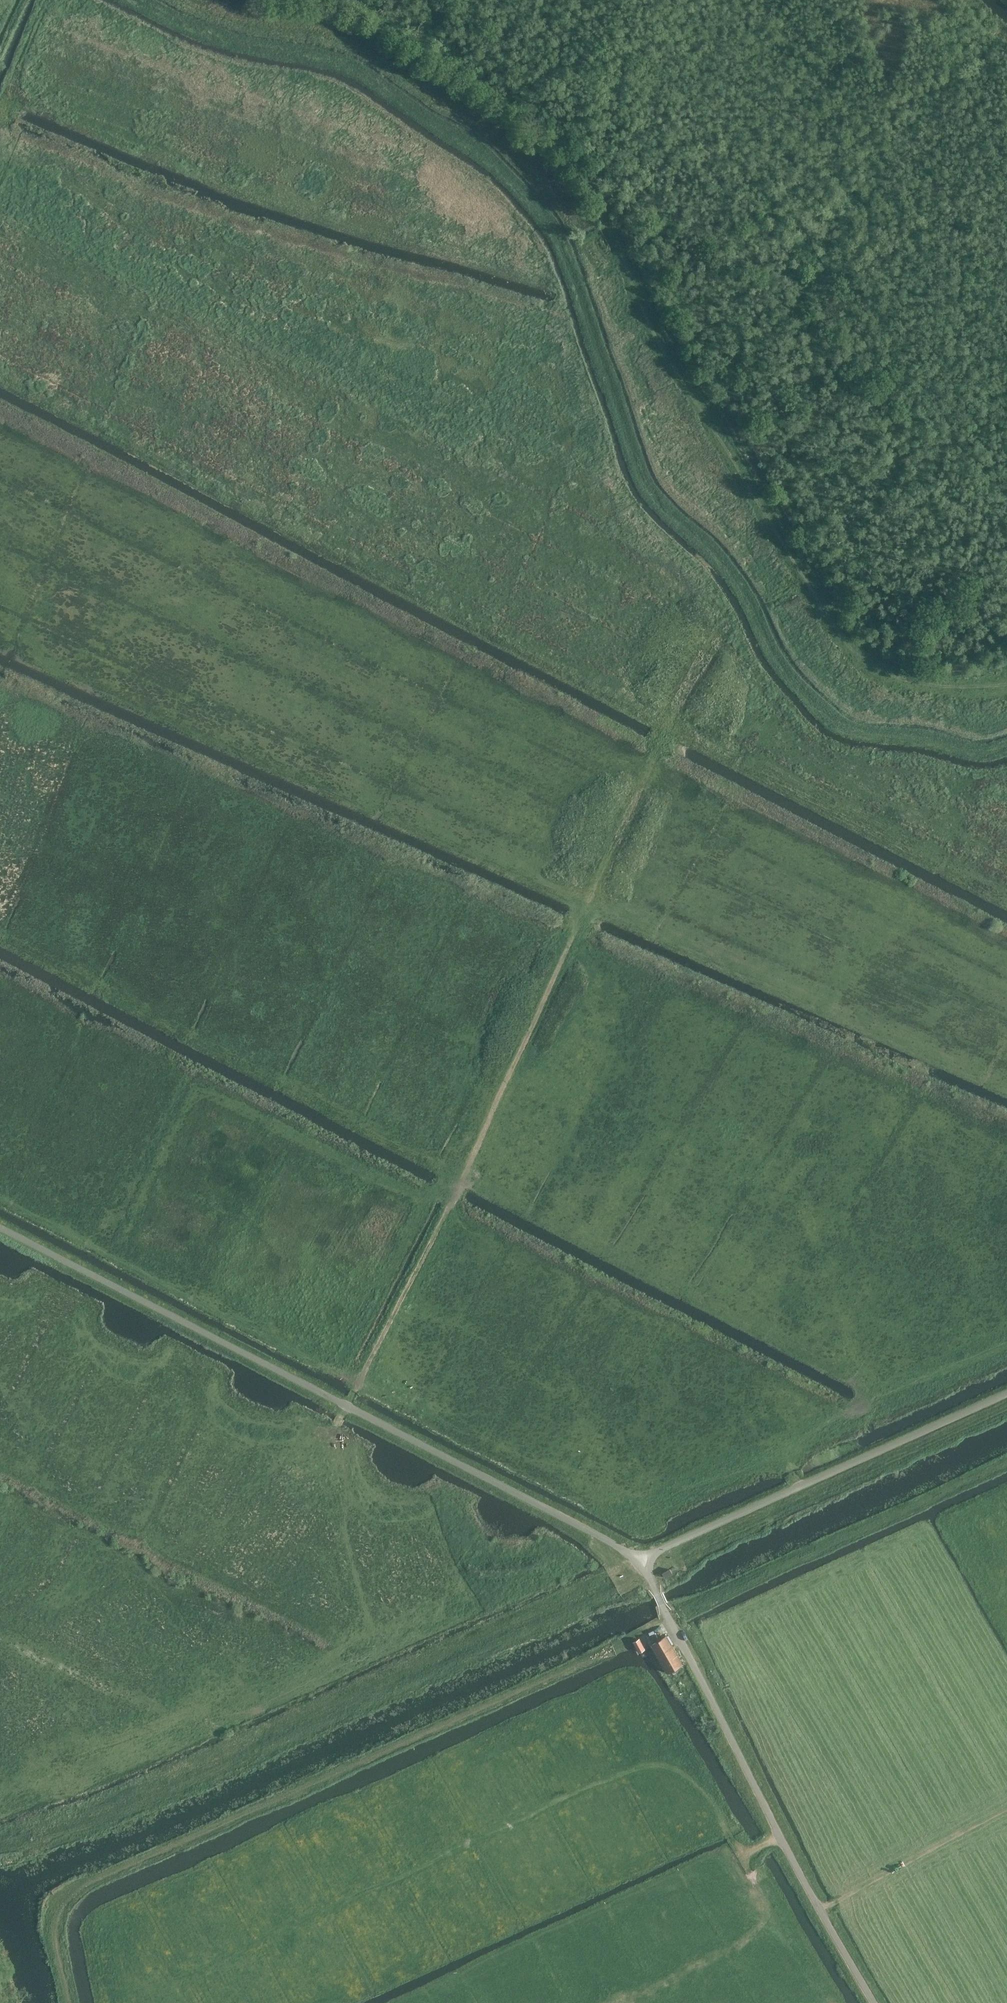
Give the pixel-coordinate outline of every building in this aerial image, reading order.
[(670,1568),(663,1572),(665,1576),(672,1573),(670,1568)] [(651,1645),(667,1672),(682,1663),(666,1636),(651,1645)] [(639,1639),(634,1642),(636,1647),(638,1649),(639,1651),(640,1651),(644,1648),(639,1639)]
